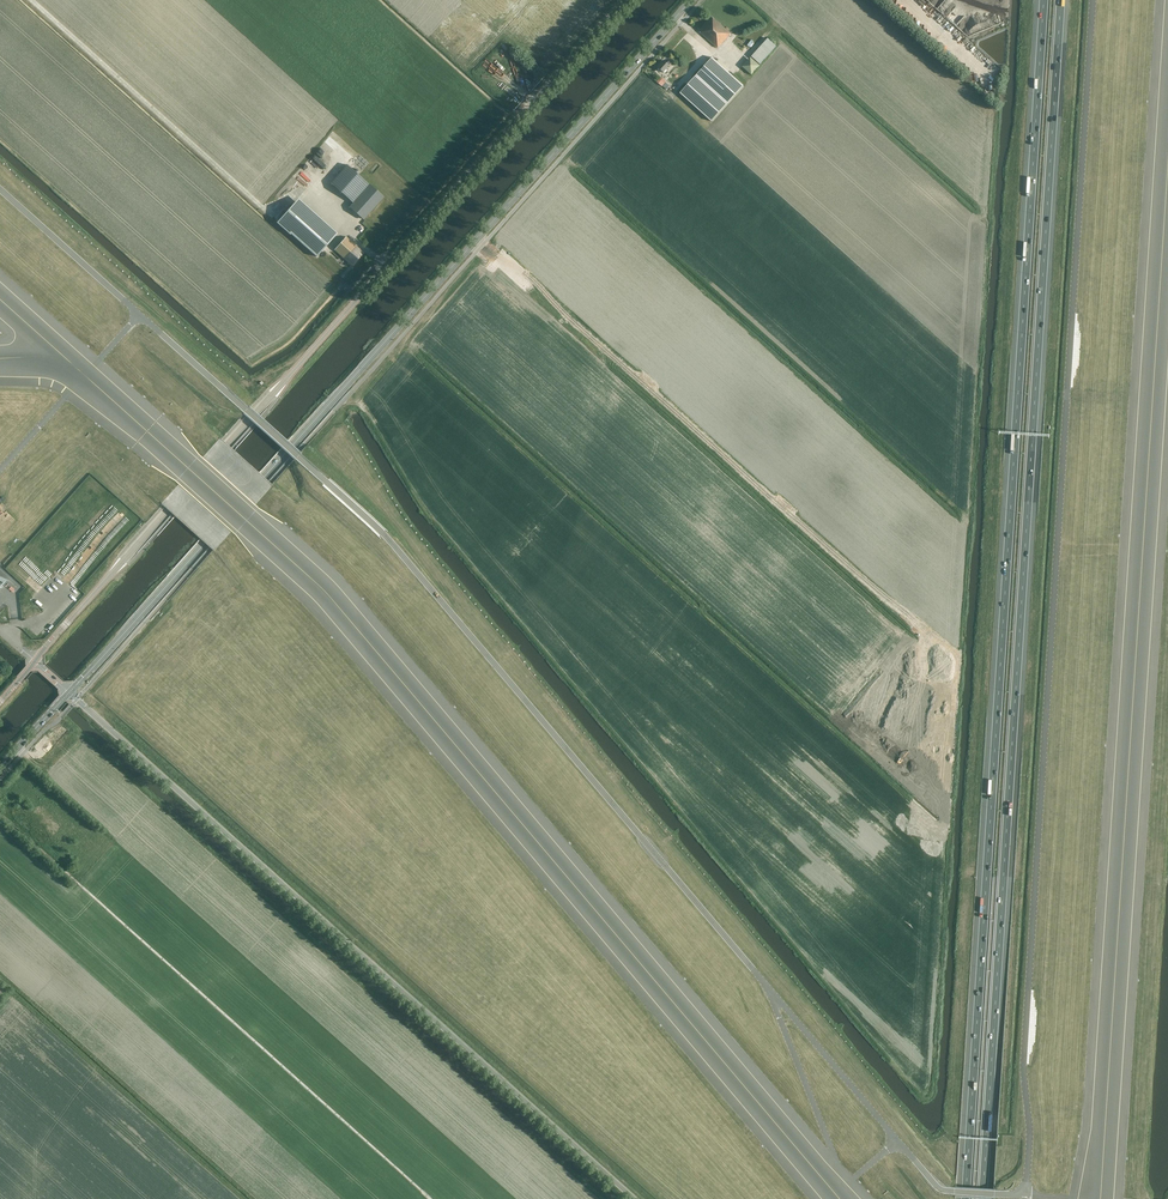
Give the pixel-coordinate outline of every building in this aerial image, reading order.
[(713,17),(712,17),(700,31),(717,47),(720,43),(721,44),(730,33),(728,31),(729,29),(727,27),(726,29),(713,17)] [(498,66),(511,63),(508,53),(501,55),(502,58),(496,59),(498,66)] [(712,57),(696,75),(727,103),(743,86),(712,57)] [(751,75),(760,66),(750,57),(742,67),(751,75)] [(669,64),(671,62),(668,60),(666,62),(664,60),(658,66),(663,71),(669,65),(669,64)] [(695,76),(680,93),(711,121),(727,103),(696,75),(695,76)] [(666,89),(670,86),(663,79),(660,82),(666,89)] [(316,161),(310,167),(319,175),(325,169),(316,161)] [(360,175),(347,164),(330,184),(352,204),(349,207),(364,220),(384,198),(360,175)] [(294,204),(277,222),(317,257),(333,239),(332,238),(294,204)] [(351,265),(363,252),(346,237),(335,250),(351,265)] [(0,576),(0,585),(3,587),(10,580),(0,576)] [(14,818),(25,807),(18,800),(8,812),(14,818)]
